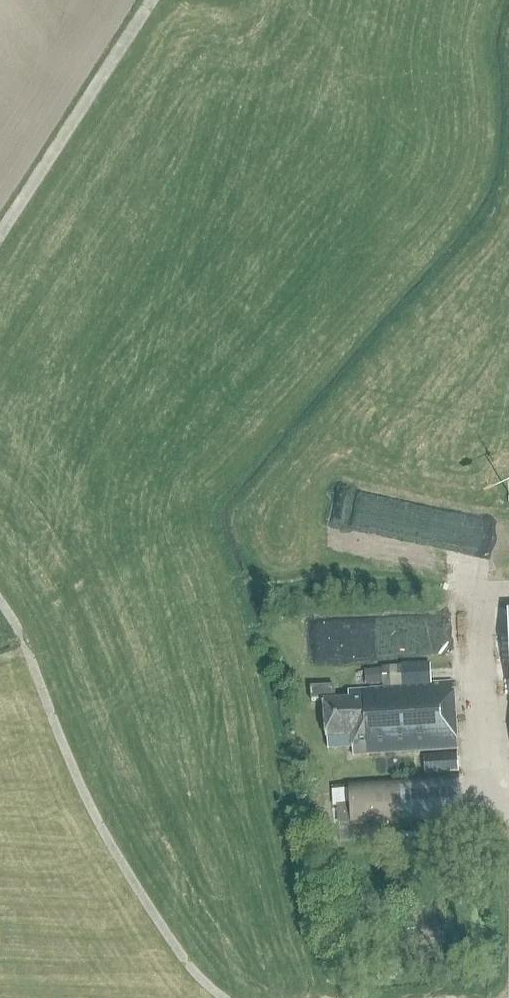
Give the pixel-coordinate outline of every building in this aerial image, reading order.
[(382,668),(363,669),(364,685),(383,684),(382,668)] [(301,675),(302,698),(317,698),(316,675),(301,675)] [(451,680),(427,682),(427,684),(348,689),(348,697),(323,699),(326,736),(327,736),(328,746),(352,745),(352,753),(455,747),(451,680)] [(456,753),(423,755),(423,773),(457,771),(456,753)] [(457,777),(398,780),(401,821),(460,818),(457,777)] [(361,913),(371,912),(368,889),(359,890),(361,913)]
